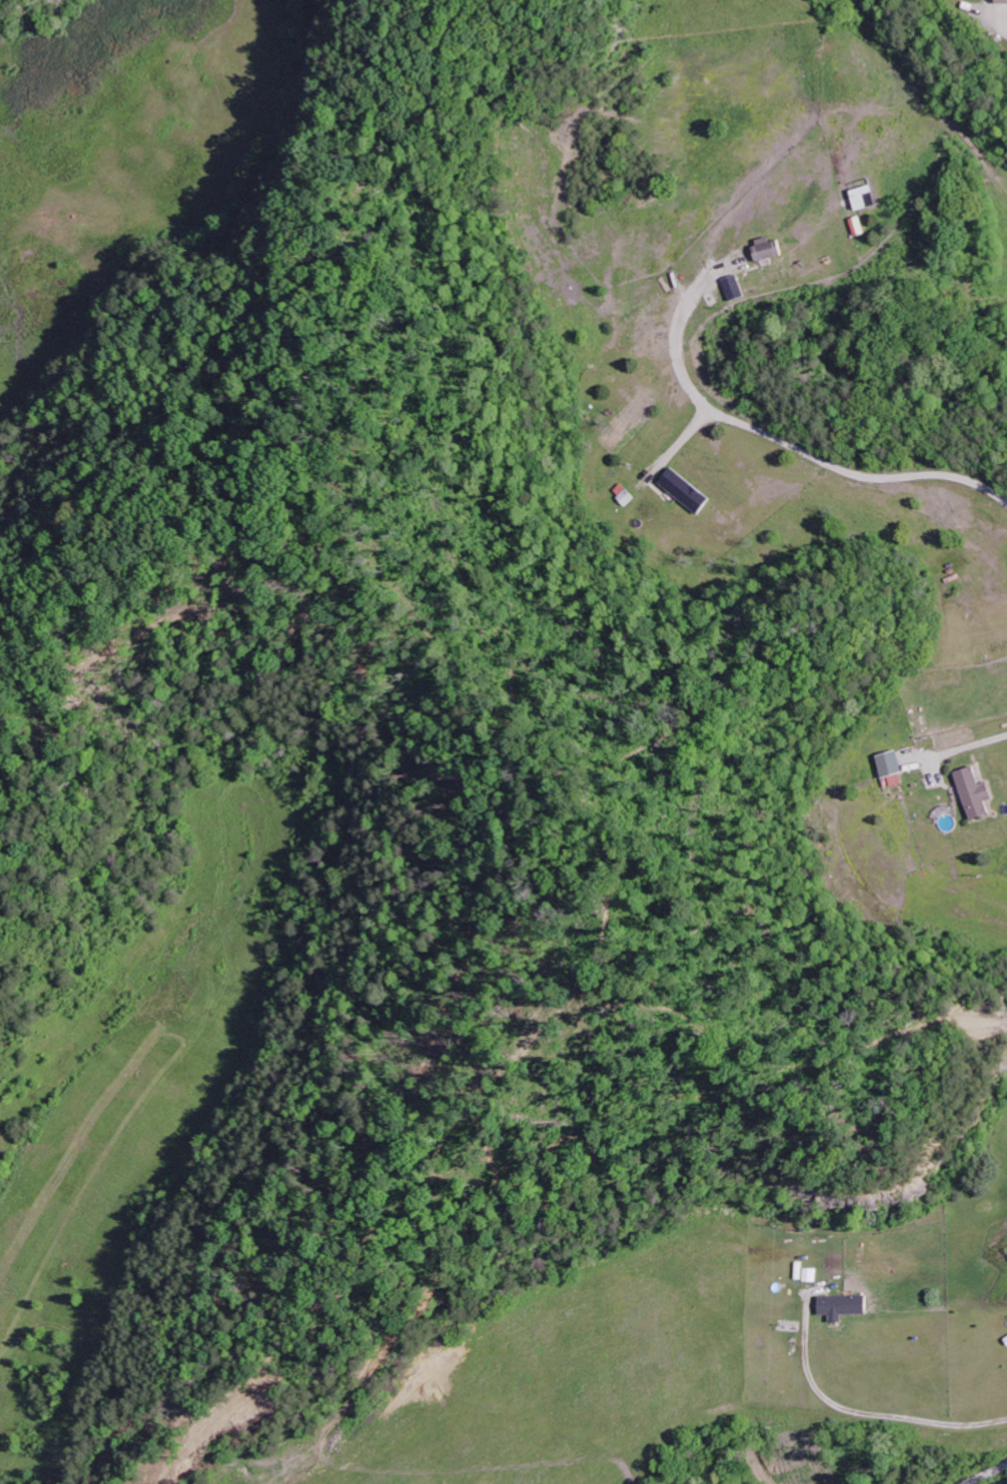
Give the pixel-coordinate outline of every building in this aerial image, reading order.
[(859,210),(879,206),(875,186),(855,190),(859,210)] [(785,241),(778,243),(777,238),(758,244),(763,263),(789,256),(785,241)] [(728,280),(735,302),(751,296),(744,275),(728,280)] [(713,499),(673,467),(660,483),(700,516),(713,499)] [(636,498),(622,483),(613,491),(627,506),(636,498)] [(907,773),(902,751),(880,756),(885,778),(907,773)] [(994,782),(986,784),(981,767),(961,772),(975,821),(996,815),(993,801),(1000,799),(994,782)] [(886,778),(888,788),(905,786),(904,776),(886,778)] [(823,1296),(824,1316),(835,1316),(835,1323),(847,1322),(847,1314),(872,1313),(871,1295),(823,1296)]
